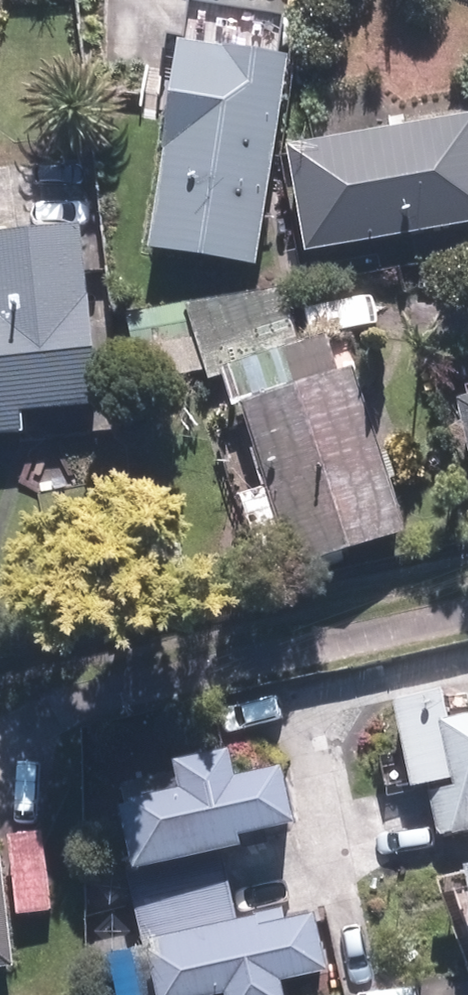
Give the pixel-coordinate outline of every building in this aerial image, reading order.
[(287,59),(181,43),(147,246),(254,263),(287,59)] [(289,145),(292,157),(309,252),(467,222),(467,112),(289,145)] [(19,433),(17,411),(96,404),(78,224),(0,232),(0,436),(19,433)] [(281,291),(186,307),(188,312),(209,383),(225,378),(234,407),(242,405),(269,491),(239,499),(250,532),(260,565),(288,556),(293,568),(298,567),(406,532),(353,367),(351,368),(338,372),(329,343),(327,337),(304,344),(299,345),(281,291)] [(184,307),(125,317),(131,351),(190,342),(184,307)] [(457,398),(467,449),(467,396),(457,398)] [(456,714),(449,686),(400,697),(419,781),(431,779),(442,832),(467,827),(467,711),(456,714)] [(142,900),(235,880),(229,845),(251,841),(249,830),(305,819),(294,763),(279,766),(246,773),(240,746),(188,755),(185,755),(188,773),(191,783),(130,796),(143,863),(136,864),(142,900)] [(14,962),(3,855),(0,855),(0,963),(14,962)] [(142,900),(151,943),(161,941),(170,994),(202,994),(237,988),(238,994),(296,994),(292,976),(337,966),(326,909),(289,917),(288,906),(243,916),(242,913),(235,880),(142,900)]
